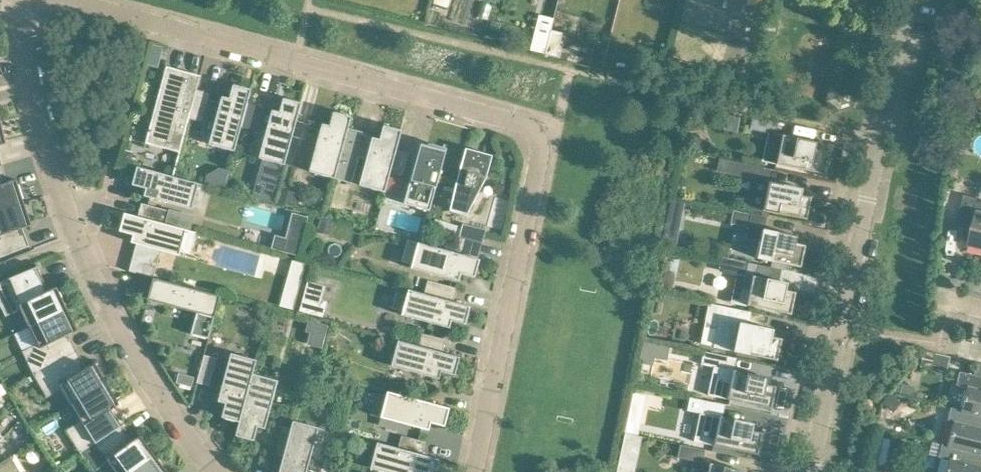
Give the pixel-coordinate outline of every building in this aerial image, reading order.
[(542,5),(538,25),(549,28),(554,8),(542,5)] [(440,8),(431,16),(437,23),(446,16),(440,8)] [(536,30),(533,42),(545,45),(548,33),(536,30)] [(165,47),(154,44),(148,65),(159,68),(165,47)] [(199,75),(186,72),(166,66),(145,143),(180,153),(189,119),(197,89),(200,75),(199,75)] [(857,81),(829,83),(830,106),(858,105),(857,81)] [(221,96),(219,102),(215,118),(208,144),(212,145),(234,151),(241,127),(247,103),(251,89),(232,84),(229,98),(221,96)] [(210,93),(197,89),(189,119),(202,122),(210,93)] [(274,203),(301,103),(283,98),(279,112),(271,110),(270,116),(265,132),(258,158),(262,159),(252,197),(274,203)] [(967,104),(974,118),(980,114),(980,106),(978,99),(967,104)] [(247,103),(241,127),(254,130),(261,106),(247,103)] [(334,178),(348,128),(351,116),(333,111),(329,125),(322,123),(320,130),(309,171),(312,172),(334,178)] [(778,121),(752,116),(750,129),(775,134),(778,121)] [(362,132),(348,128),(334,178),(352,183),(358,158),(366,160),(359,185),(363,186),(385,192),(390,174),(396,149),(401,130),(383,125),(379,139),(362,135),(362,132)] [(971,145),(972,129),(956,127),(954,144),(971,145)] [(700,134),(694,135),(691,142),(695,147),(702,146),(705,139),(700,134)] [(825,151),(814,149),(816,142),(810,141),(810,140),(782,135),(776,164),(820,173),(825,151)] [(417,155),(415,162),(411,178),(403,203),(429,210),(446,148),(428,143),(424,157),(417,155)] [(467,215),(486,178),(492,155),(465,148),(455,183),(449,210),(467,215)] [(409,153),(396,149),(390,174),(402,177),(409,153)] [(739,162),(736,175),(753,179),(750,192),(769,196),(766,211),(806,219),(811,197),(801,195),(802,188),(796,187),(768,181),(768,182),(761,180),(764,168),(739,162)] [(24,202),(17,179),(3,184),(1,179),(3,178),(0,166),(0,210),(24,202)] [(131,185),(145,188),(143,196),(166,202),(192,209),(193,205),(203,208),(209,186),(136,166),(131,185)] [(279,189),(275,203),(294,208),(297,194),(279,189)] [(965,195),(958,223),(973,227),(969,245),(980,248),(980,199),(965,195)] [(24,202),(0,210),(0,257),(29,246),(29,245),(27,246),(22,234),(20,234),(18,229),(32,225),(24,202)] [(141,203),(137,216),(167,224),(171,211),(141,203)] [(733,210),(730,223),(749,227),(755,229),(758,215),(733,210)] [(196,232),(167,224),(137,216),(124,213),(119,231),(132,235),(131,242),(136,244),(128,271),(153,278),(159,258),(153,248),(179,255),(180,252),(190,254),(196,232)] [(275,236),(272,249),(299,256),(309,217),(293,213),(286,238),(275,236)] [(749,227),(747,237),(760,240),(756,258),(800,267),(805,245),(795,243),(796,236),(790,234),(765,229),(767,217),(758,215),(755,229),(749,227)] [(459,237),(455,252),(478,258),(482,243),(459,237)] [(478,258),(455,252),(407,239),(401,261),(411,264),(410,268),(436,275),(453,279),(459,281),(461,273),(474,277),(479,259),(478,259),(478,258)] [(666,257),(664,269),(670,270),(679,266),(680,260),(666,257)] [(723,257),(720,270),(737,274),(745,275),(748,262),(723,257)] [(737,274),(732,302),(747,305),(791,314),(795,292),(785,290),(786,283),(780,282),(780,281),(779,281),(757,277),(760,265),(748,262),(745,275),(737,274)] [(67,308),(57,287),(44,293),(42,288),(43,287),(35,268),(38,267),(37,266),(0,282),(0,305),(6,316),(21,309),(29,326),(67,308)] [(153,278),(148,295),(147,299),(196,313),(190,334),(208,339),(220,296),(153,278)] [(424,293),(453,301),(457,288),(428,280),(424,293)] [(325,287),(307,282),(299,311),(323,317),(327,302),(321,301),(325,287)] [(470,306),(453,301),(424,293),(398,286),(392,308),(402,311),(401,315),(427,322),(443,326),(449,328),(451,320),(465,324),(470,306)] [(284,292),(280,305),(293,309),(298,292),(289,289),(284,292)] [(709,303),(705,320),(717,330),(714,347),(733,351),(777,360),(782,338),(771,336),(773,329),(767,328),(749,324),(751,312),(734,309),(709,303)] [(67,308),(29,326),(38,344),(22,351),(34,375),(75,352),(69,340),(67,341),(65,336),(77,330),(67,308)] [(418,346),(442,352),(446,339),(422,333),(418,346)] [(442,352),(418,346),(398,340),(392,362),(391,366),(417,373),(439,379),(441,371),(455,375),(459,357),(442,352)] [(931,369),(934,352),(924,350),(920,366),(931,369)] [(704,351),(701,364),(714,367),(708,395),(771,408),(776,386),(766,384),(767,377),(761,375),(734,370),(726,368),(728,357),(736,359),(736,358),(704,351)] [(75,352),(34,375),(47,397),(62,388),(72,405),(107,383),(95,363),(83,370),(80,365),(82,364),(75,352)] [(217,401),(225,403),(221,417),(239,422),(252,373),(253,374),(256,360),(234,354),(230,353),(223,379),(219,395),(217,401)] [(216,358),(204,355),(196,383),(209,386),(216,358)] [(956,385),(966,388),(960,410),(950,407),(950,408),(980,415),(980,364),(977,363),(974,374),(960,371),(956,385)] [(639,371),(637,383),(645,384),(647,373),(639,371)] [(239,422),(235,435),(253,440),(257,426),(265,429),(266,422),(271,406),(278,380),(274,379),(253,374),(252,373),(239,422)] [(80,452),(120,426),(112,415),(110,416),(107,411),(120,404),(107,383),(72,405),(81,421),(67,430),(80,452)] [(913,396),(915,387),(902,384),(900,393),(913,396)] [(380,417),(406,424),(422,428),(429,430),(430,422),(444,426),(449,408),(387,391),(381,413),(380,417)] [(635,391),(632,405),(647,408),(650,394),(635,391)] [(890,410),(898,400),(890,394),(882,404),(890,410)] [(690,397),(687,411),(700,413),(712,416),(712,414),(715,403),(690,397)] [(13,401),(7,404),(10,410),(16,407),(13,401)] [(952,446),(980,454),(980,415),(950,408),(947,421),(957,424),(952,446)] [(700,413),(694,441),(713,445),(757,454),(762,432),(752,430),(753,423),(747,422),(747,421),(712,414),(712,416),(700,413)] [(314,426),(293,420),(291,428),(283,456),(278,471),(306,471),(307,470),(311,453),(318,427),(314,426)] [(270,453),(283,456),(291,428),(278,424),(270,453)] [(80,452),(94,471),(95,471),(108,462),(116,471),(130,471),(154,454),(140,435),(129,443),(126,439),(127,438),(120,426),(80,452)] [(401,435),(398,448),(422,454),(425,442),(401,435)] [(439,459),(422,454),(398,448),(377,442),(371,464),(370,468),(384,471),(435,471),(439,459)] [(952,446),(941,443),(938,457),(939,458),(936,471),(980,471),(980,454),(952,446)] [(680,444),(677,457),(702,463),(705,450),(680,444)] [(885,454),(872,451),(870,465),(882,467),(885,454)] [(154,454),(130,471),(167,471),(154,454)] [(323,455),(318,471),(332,471),(336,458),(323,455)] [(20,471),(11,456),(0,463),(0,471),(20,471)] [(744,470),(737,469),(738,469),(710,463),(708,471),(743,471),(744,470)]
